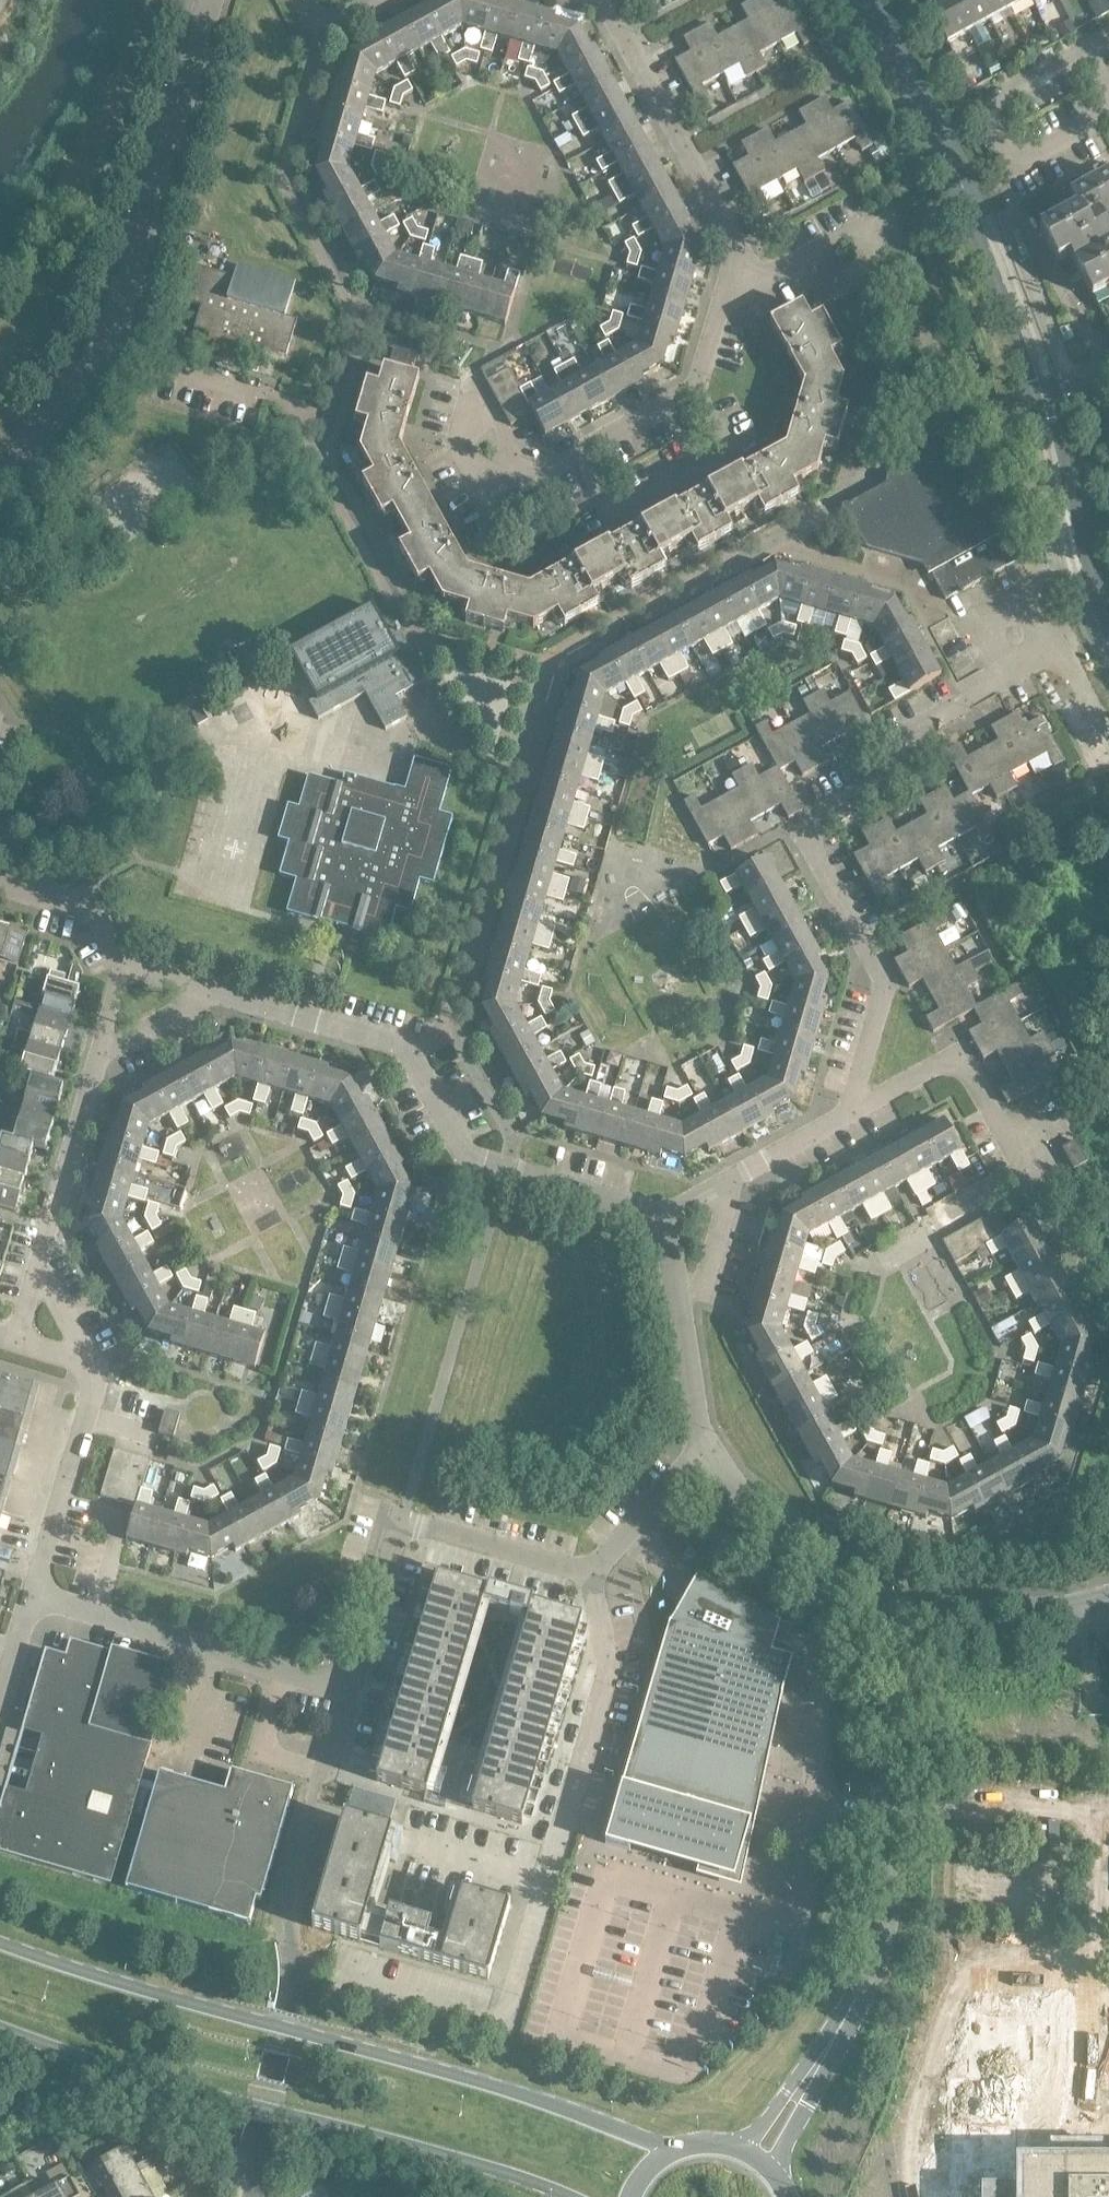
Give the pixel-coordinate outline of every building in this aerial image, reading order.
[(459,0),(451,0),(438,8),(435,2),(425,8),(442,39),(462,27),(459,0)] [(462,27),(486,34),(495,1),(493,0),(483,0),(482,3),(473,0),(459,0),(462,27)] [(651,0),(645,4),(650,13),(657,9),(651,0)] [(779,45),(754,0),(741,8),(741,9),(742,9),(748,21),(733,30),(757,73),(767,67),(766,66),(760,55),(779,45)] [(754,0),(779,45),(797,34),(804,46),(803,46),(804,47),(814,41),(792,0),(787,0),(775,7),(771,0),(755,0),(754,0)] [(965,35),(946,0),(928,10),(948,45),(965,35)] [(946,0),(965,35),(986,23),(973,0),(946,0)] [(986,23),(1006,12),(1000,0),(973,0),(986,23)] [(1006,12),(1027,1),(1027,0),(1000,0),(1006,12)] [(1091,6),(1098,18),(1108,12),(1108,7),(1105,0),(1101,0),(1091,6)] [(520,8),(495,1),(486,34),(481,51),(492,54),(497,37),(510,41),(520,8)] [(442,39),(425,8),(402,21),(419,51),(431,45),(440,60),(450,54),(442,39)] [(545,15),(520,8),(510,41),(523,45),(518,62),(530,65),(535,48),(545,15)] [(555,18),(545,15),(535,48),(558,55),(576,32),(573,29),(554,24),(555,18)] [(1070,20),(1059,26),(1065,36),(1075,31),(1070,20)] [(419,51),(402,21),(380,33),(396,63),(405,79),(415,73),(407,58),(419,51)] [(710,26),(710,24),(696,32),(721,76),(740,66),(746,77),(746,78),(746,79),(757,73),(733,30),(717,38),(710,26)] [(580,34),(576,32),(558,55),(569,75),(600,59),(594,49),(589,51),(580,34)] [(721,76),(696,32),(683,39),(684,40),(691,52),(675,61),(699,105),(709,99),(709,98),(708,98),(702,87),(721,76)] [(396,63),(380,33),(369,39),(372,44),(354,54),(351,58),(375,75),(396,63)] [(466,62),(465,51),(451,58),(457,68),(466,62)] [(480,56),(465,51),(466,62),(477,65),(480,56)] [(954,53),(945,59),(951,70),(960,65),(954,53)] [(375,75),(351,58),(350,60),(346,75),(340,73),(336,88),(368,98),(375,75)] [(612,81),(600,59),(569,75),(553,84),(559,95),(575,86),(582,98),(612,81)] [(996,62),(988,66),(992,72),(1000,68),(996,62)] [(528,69),(525,79),(535,82),(543,74),(528,69)] [(550,87),(543,74),(535,82),(541,92),(550,87)] [(968,78),(960,83),(964,90),(972,86),(968,78)] [(624,103),(612,81),(582,98),(588,109),(572,118),(573,120),(578,127),(578,128),(624,103)] [(408,82),(394,90),(403,97),(413,92),(408,82)] [(386,103),(368,98),(336,88),(329,113),(361,122),(365,109),(383,114),(386,103)] [(403,97),(394,90),(390,104),(400,107),(403,97)] [(826,99),(825,98),(812,106),(836,150),(855,140),(862,151),(861,151),(862,152),(872,146),(848,103),(832,112),(826,100),(826,99)] [(636,125),(624,103),(578,128),(584,138),(599,130),(606,142),(636,125)] [(836,150),(812,106),(798,113),(799,114),(800,114),(806,126),(790,135),(814,179),(825,173),(824,172),(817,160),(836,150)] [(361,122),(329,113),(322,138),(354,147),(372,152),(375,141),(358,136),(361,122)] [(573,120),(564,125),(568,133),(578,127),(573,120)] [(648,148),(636,125),(606,142),(613,154),(597,163),(602,173),(618,164),(648,148)] [(769,131),(768,130),(755,137),(779,182),(798,171),(804,183),(804,184),(814,179),(790,135),(775,143),(768,131),(769,131)] [(567,135),(555,142),(559,149),(571,142),(567,135)] [(779,182),(755,137),(741,144),(742,146),(743,146),(749,158),(733,167),(757,211),(767,205),(767,204),(766,204),(760,192),(779,182)] [(354,147),(322,138),(318,150),(324,152),(318,171),(318,173),(348,170),(354,147)] [(882,146),(876,149),(881,158),(883,162),(889,158),(882,146)] [(660,169),(648,148),(618,164),(624,175),(609,184),(614,195),(660,169)] [(876,149),(870,153),(874,161),(881,158),(876,149)] [(376,153),(372,168),(383,167),(386,156),(376,153)] [(388,176),(383,167),(372,168),(379,182),(388,176)] [(672,191),(660,169),(614,195),(620,205),(635,196),(642,208),(672,191)] [(359,191),(348,170),(318,173),(319,177),(329,195),(324,198),(329,208),(359,191)] [(1070,196),(1077,209),(1039,231),(1058,263),(1076,253),(1081,261),(1074,265),(1092,298),(1108,288),(1108,174),(1070,196)] [(823,175),(815,180),(822,192),(830,188),(823,175)] [(813,180),(806,185),(813,199),(821,195),(813,180)] [(375,183),(359,191),(329,208),(341,231),(372,214),(365,202),(381,194),(375,183)] [(685,214),(672,191),(642,208),(648,220),(633,228),(639,239),(654,231),(685,214)] [(766,208),(759,212),(763,217),(769,214),(766,208)] [(378,226),(372,214),(341,231),(354,253),(384,236),(400,228),(394,217),(378,226)] [(690,224),(685,214),(654,231),(665,252),(695,248),(695,244),(685,227),(690,224)] [(418,230),(412,220),(403,225),(410,239),(418,230)] [(458,220),(455,230),(470,234),(473,224),(458,220)] [(428,233),(418,230),(410,239),(425,243),(428,233)] [(395,257),(384,236),(354,253),(359,264),(365,261),(374,278),(377,281),(395,257)] [(634,241),(625,246),(630,255),(641,254),(642,254),(634,241)] [(423,247),(418,264),(408,297),(433,304),(443,271),(430,268),(435,250),(423,247)] [(695,252),(695,248),(665,252),(659,274),(692,284),(695,272),(690,271),(695,252)] [(637,269),(641,254),(630,255),(627,266),(637,269)] [(418,264),(395,257),(377,281),(380,283),(399,288),(398,294),(408,297),(418,264)] [(456,275),(443,271),(433,304),(457,311),(472,261),(461,258),(456,275)] [(483,264),(472,261),(457,311),(481,318),(490,285),(478,282),(483,264)] [(189,265),(178,300),(188,303),(206,308),(203,317),(199,316),(195,329),(206,333),(199,355),(258,372),(265,349),(287,356),(297,320),(285,317),(295,283),(238,266),(235,278),(189,265)] [(655,286),(652,299),(685,308),(692,284),(659,274),(642,269),(638,281),(655,286)] [(503,289),(490,285),(481,318),(505,325),(520,275),(508,272),(503,289)] [(685,308),(652,299),(648,312),(630,307),(627,319),(644,324),(678,333),(685,308)] [(802,306),(770,323),(780,342),(788,337),(794,347),(787,351),(785,351),(804,386),(800,400),(809,402),(848,414),(848,411),(836,407),(843,382),(830,357),(842,351),(822,316),(811,322),(802,306)] [(623,316),(613,313),(610,324),(618,331),(619,332),(623,316)] [(618,331),(610,324),(600,330),(605,339),(618,331)] [(678,333),(644,324),(638,346),(661,364),(663,361),(669,342),(674,344),(678,333)] [(607,364),(595,370),(611,400),(634,388),(617,358),(609,342),(598,348),(607,364)] [(561,345),(555,348),(560,357),(566,354),(561,345)] [(661,364),(638,346),(617,358),(634,388),(644,382),(641,377),(658,368),(661,364)] [(390,363),(413,370),(417,355),(394,348),(390,363)] [(574,361),(564,367),(590,412),(611,400),(595,370),(583,377),(574,361)] [(590,412),(564,367),(554,372),(563,388),(551,394),(568,424),(590,412)] [(419,379),(384,369),(379,387),(366,383),(356,419),(394,431),(398,419),(406,421),(405,423),(407,423),(419,385),(419,379)] [(515,381),(509,370),(487,382),(493,393),(515,381)] [(521,391),(515,381),(493,393),(498,401),(520,392),(520,391),(521,391)] [(531,385),(521,391),(520,391),(520,392),(527,403),(534,418),(533,418),(545,437),(568,424),(551,394),(539,401),(531,385)] [(527,403),(520,392),(498,401),(505,416),(527,403)] [(848,414),(809,402),(806,413),(798,411),(798,410),(797,409),(786,448),(774,455),(778,463),(798,498),(799,497),(793,486),(816,472),(817,473),(825,446),(837,450),(848,414)] [(534,418),(527,403),(505,416),(512,430),(533,418),(534,418)] [(394,431),(356,419),(355,422),(368,425),(360,450),(359,451),(373,476),(362,482),(380,516),(415,496),(409,485),(416,481),(417,483),(418,482),(400,448),(400,445),(404,433),(394,431)] [(765,461),(764,460),(720,484),(707,491),(711,499),(731,535),(733,534),(726,523),(758,505),(764,516),(798,498),(778,463),(768,469),(764,462),(765,461)] [(927,465),(846,509),(850,515),(864,542),(867,548),(868,548),(924,564),(929,573),(930,572),(934,579),(946,600),(949,599),(1019,560),(1021,559),(1005,530),(1004,531),(974,476),(930,463),(927,465)] [(455,549),(424,492),(415,496),(380,516),(381,517),(392,511),(410,542),(398,549),(416,582),(452,562),(446,552),(453,548),(454,549),(455,549)] [(699,498),(698,496),(641,528),(645,536),(664,571),(666,570),(660,559),(691,542),(697,553),(731,535),(711,499),(701,505),(698,498),(699,498)] [(631,535),(631,533),(574,565),(578,572),(598,608),(599,608),(593,596),(624,579),(631,590),(664,571),(645,536),(634,542),(630,535),(631,535)] [(467,570),(460,558),(452,562),(416,582),(418,584),(429,578),(442,602),(469,610),(465,622),(502,633),(513,594),(501,591),(503,583),(505,583),(505,582),(468,571),(467,570)] [(780,569),(776,570),(779,600),(801,606),(811,573),(800,570),(798,575),(780,569)] [(565,571),(564,570),(530,589),(516,585),(513,594),(502,633),(503,633),(507,621),(534,628),(557,616),(564,627),(598,608),(578,572),(568,578),(564,572),(565,571)] [(779,600),(776,570),(772,571),(755,580),(752,575),(741,581),(758,612),(779,600)] [(836,580),(811,573),(801,606),(797,624),(808,627),(813,610),(826,614),(836,580)] [(861,587),(836,580),(826,614),(840,617),(835,635),(846,638),(851,621),(861,587)] [(767,627),(758,612),(741,581),(719,594),(736,624),(748,617),(757,633),(767,627)] [(872,591),(861,587),(851,621),(874,627),(892,604),(890,602),(871,596),(872,591)] [(736,624),(719,594),(698,606),(723,651),(733,646),(724,631),(736,624)] [(895,607),(892,604),(874,627),(886,649),(916,632),(910,622),(905,625),(895,607)] [(723,651),(698,606),(675,618),(692,648),(704,641),(713,657),(723,651)] [(397,629),(385,634),(373,608),(294,651),(291,653),(316,700),(310,704),(319,720),(365,694),(385,730),(407,718),(401,707),(398,709),(394,702),(397,693),(404,690),(405,692),(426,681),(397,629)] [(692,648),(675,618),(654,630),(679,676),(689,670),(680,654),(692,648)] [(783,636),(782,624),(768,632),(774,641),(783,636)] [(796,628),(782,624),(783,636),(793,639),(796,628)] [(679,676),(654,630),(632,642),(648,672),(660,666),(669,681),(679,676)] [(928,655),(916,632),(886,649),(870,657),(876,668),(891,659),(898,671),(928,655)] [(756,639),(755,643),(760,652),(770,646),(764,634),(756,639)] [(648,672),(632,642),(609,654),(626,685),(634,700),(645,694),(636,679),(648,672)] [(844,642),(841,652),(852,655),(859,646),(844,642)] [(859,646),(852,655),(857,665),(866,660),(859,646)] [(626,685),(609,654),(599,660),(601,665),(584,674),(582,677),(605,696),(626,685)] [(941,677),(928,655),(898,671),(904,683),(889,691),(895,702),(941,677)] [(738,657),(730,661),(732,665),(740,661),(738,657)] [(689,670),(680,676),(685,684),(694,679),(689,670)] [(605,696),(582,677),(579,681),(574,699),(568,698),(565,709),(598,719),(605,696)] [(812,677),(805,681),(812,693),(819,689),(812,677)] [(805,687),(798,690),(803,700),(810,696),(805,687)] [(823,691),(813,697),(837,740),(853,731),(859,744),(860,745),(873,737),(849,693),(830,704),(823,693),(824,692),(823,691)] [(837,740),(813,697),(803,702),(804,704),(804,703),(810,714),(791,725),(815,769),(829,762),(828,761),(821,749),(837,740)] [(623,711),(624,711),(632,718),(642,713),(637,703),(623,711)] [(209,722),(199,704),(189,709),(199,728),(209,722)] [(615,724),(598,719),(565,709),(558,733),(591,743),(595,730),(612,735),(615,724)] [(632,718),(624,711),(619,726),(629,729),(632,718)] [(1018,715),(1017,714),(1004,721),(1029,765),(1047,755),(1054,766),(1054,767),(1054,768),(1065,762),(1041,718),(1024,727),(1018,715)] [(1029,765),(1004,721),(991,728),(991,729),(992,729),(999,742),(983,750),(1007,793),(1017,788),(1017,786),(1016,787),(1010,775),(1029,765)] [(755,728),(777,768),(778,767),(780,772),(780,771),(795,763),(802,775),(801,776),(802,777),(815,769),(791,725),(772,736),(766,724),(766,723),(755,728)] [(591,743),(558,733),(551,758),(601,772),(604,761),(587,756),(591,743)] [(961,746),(960,745),(947,753),(968,793),(969,792),(971,797),(972,796),(990,786),(997,798),(996,798),(997,799),(1007,793),(983,750),(967,759),(960,746),(961,746)] [(601,772),(551,758),(544,782),(577,791),(581,778),(598,783),(601,772)] [(735,759),(726,764),(732,774),(741,769),(735,759)] [(744,759),(738,762),(742,768),(747,765),(744,759)] [(1065,763),(1052,770),(1061,786),(1074,779),(1065,763)] [(752,765),(742,771),(766,814),(782,805),(788,818),(788,819),(802,812),(780,771),(780,772),(778,767),(777,768),(758,778),(752,767),(753,767),(752,765)] [(452,780),(414,769),(405,801),(345,784),(341,795),(308,785),(299,818),(289,815),(279,850),(289,853),(280,885),(296,890),(287,923),(321,933),(322,931),(353,940),(353,942),(387,952),(397,919),(411,923),(420,890),(434,894),(453,828),(439,823),(452,780)] [(766,814),(742,771),(732,776),(733,778),(733,777),(739,789),(720,799),(744,844),(757,836),(750,823),(766,814)] [(577,791),(544,782),(537,806),(587,820),(590,809),(573,804),(577,791)] [(947,789),(946,787),(933,795),(957,840),(976,829),(982,841),(981,841),(982,842),(993,836),(972,796),(971,797),(969,792),(968,793),(953,801),(946,789),(947,789)] [(957,840),(933,795),(920,802),(920,803),(921,803),(927,815),(911,824),(935,868),(945,863),(945,862),(944,862),(938,850),(957,840)] [(695,797),(684,803),(708,847),(724,838),(731,852),(744,844),(720,799),(701,810),(695,798),(696,798),(695,797)] [(587,820),(537,806),(530,830),(563,839),(567,827),(584,831),(587,820)] [(889,820),(889,819),(875,826),(899,871),(918,861),(924,872),(924,873),(925,874),(935,868),(911,824),(895,833),(889,820)] [(899,871),(875,826),(861,834),(862,835),(863,835),(869,848),(853,856),(876,900),(888,894),(887,893),(880,882),(899,871)] [(563,839),(530,830),(523,854),(556,863),(573,868),(577,857),(560,852),(563,839)] [(556,863),(523,854),(516,877),(566,891),(570,881),(552,875),(556,863)] [(742,887),(748,898),(778,882),(766,860),(720,884),(726,895),(742,887)] [(566,891),(516,877),(509,901),(542,910),(546,897),(563,902),(566,891)] [(575,878),(571,891),(584,895),(588,882),(575,878)] [(790,904),(778,882),(748,898),(754,910),(739,919),(745,929),(790,904)] [(542,910),(509,901),(502,925),(552,940),(556,929),(538,923),(542,910)] [(802,925),(790,904),(745,929),(750,939),(765,930),(772,942),(802,925)] [(962,904),(948,911),(954,922),(968,915),(962,904)] [(948,925),(942,914),(899,938),(908,954),(896,961),(896,960),(894,961),(901,975),(945,951),(935,932),(946,925),(947,926),(948,925)] [(552,940),(502,925),(495,949),(528,958),(532,945),(549,950),(552,940)] [(814,948),(802,925),(772,942),(778,954),(763,962),(769,973),(784,964),(814,948)] [(17,966),(27,935),(0,927),(0,961),(17,966)] [(820,958),(814,948),(784,964),(796,985),(825,981),(824,978),(815,961),(820,958)] [(528,958),(495,949),(488,973),(520,983),(538,988),(542,976),(524,971),(528,958)] [(956,970),(945,951),(901,975),(909,988),(910,987),(922,980),(931,996),(974,972),(969,963),(969,962),(967,963),(968,964),(956,970)] [(748,955),(741,959),(746,968),(753,964),(748,955)] [(979,957),(969,963),(974,972),(984,967),(979,957)] [(561,962),(560,968),(568,971),(570,964),(561,962)] [(66,976),(51,971),(39,1012),(71,1021),(80,990),(63,985),(66,976)] [(980,982),(974,972),(931,996),(939,1011),(927,1018),(927,1017),(926,1018),(933,1032),(973,1011),(973,1010),(977,1008),(977,1007),(967,989),(978,983),(980,982)] [(520,983),(488,973),(485,985),(490,987),(484,1006),(485,1009),(514,1005),(520,983)] [(764,974),(755,979),(760,989),(772,988),(764,974)] [(825,985),(825,981),(796,985),(789,1008),(822,1018),(825,1006),(820,1004),(825,985)] [(1022,997),(1016,986),(977,1007),(977,1008),(973,1010),(973,1011),(982,1026),(969,1033),(969,1032),(968,1032),(975,1046),(1020,1022),(1009,1003),(1020,997),(1021,997),(1022,997)] [(767,1002),(772,988),(760,989),(757,999),(767,1002)] [(543,989),(538,1004),(549,1002),(553,991),(543,989)] [(555,1012),(549,1002),(538,1004),(546,1017),(555,1012)] [(785,1019),(782,1032),(815,1042),(822,1018),(789,1008),(772,1003),(769,1014),(785,1019)] [(526,1027),(514,1005),(485,1009),(485,1014),(495,1031),(490,1034),(495,1044),(526,1027)] [(71,1021),(39,1012),(33,1034),(19,1030),(16,1039),(62,1053),(71,1021)] [(541,1019),(526,1027),(495,1044),(508,1067),(539,1050),(532,1038),(547,1029),(541,1019)] [(1030,1041),(1020,1022),(975,1046),(983,1059),(984,1059),(983,1058),(996,1052),(1004,1068),(1048,1044),(1043,1034),(1041,1034),(1041,1035),(1030,1041)] [(1060,1028),(1051,1033),(1055,1040),(1060,1037),(1064,1035),(1060,1028)] [(588,1031),(579,1036),(586,1047),(594,1042),(588,1031)] [(815,1042),(782,1032),(778,1045),(761,1040),(758,1052),(774,1057),(808,1067),(815,1042)] [(1055,1040),(1048,1044),(1054,1054),(1066,1048),(1060,1037),(1055,1040)] [(62,1053),(16,1039),(13,1049),(27,1053),(20,1075),(32,1078),(52,1085),(62,1053)] [(1054,1054),(1048,1044),(1004,1068),(1013,1083),(1001,1090),(1001,1089),(1000,1090),(1007,1104),(1052,1080),(1041,1060),(1052,1054),(1052,1055),(1054,1054)] [(754,1050),(744,1047),(741,1058),(749,1065),(754,1050)] [(236,1048),(231,1049),(235,1078),(258,1085),(268,1051),(257,1048),(255,1054),(236,1048)] [(235,1078),(231,1049),(228,1049),(212,1059),(209,1053),(198,1060),(214,1089),(235,1078)] [(545,1062),(539,1050),(508,1067),(520,1089),(550,1072),(566,1064),(561,1053),(545,1062)] [(293,1059),(268,1051),(258,1085),(253,1102),(265,1105),(270,1088),(283,1092),(293,1059)] [(584,1066),(579,1056),(570,1061),(577,1074),(584,1066)] [(808,1067),(774,1057),(768,1081),(791,1098),(793,1096),(799,1076),(804,1078),(808,1067)] [(749,1065),(741,1058),(731,1063),(736,1072),(749,1065)] [(318,1066),(293,1059),(283,1092),(296,1096),(291,1113),(303,1117),(308,1100),(318,1066)] [(223,1105),(214,1089),(198,1060),(175,1072),(192,1102),(204,1095),(212,1111),(223,1105)] [(329,1069),(318,1066),(308,1100),(331,1107),(351,1084),(346,1080),(327,1075),(329,1069)] [(595,1069),(584,1066),(577,1074),(592,1079),(595,1069)] [(192,1102),(175,1072),(153,1085),(169,1114),(178,1130),(189,1124),(180,1108),(192,1102)] [(562,1093),(550,1072),(520,1089),(526,1100),(531,1097),(540,1114),(544,1116),(562,1093)] [(737,1098),(725,1104),(741,1134),(764,1122),(747,1092),(738,1076),(728,1082),(737,1098)] [(52,1085),(32,1078),(26,1101),(11,1097),(9,1106),(54,1120),(64,1088),(52,1085)] [(791,1098),(768,1081),(747,1092),(764,1122),(774,1116),(771,1111),(789,1101),(791,1098)] [(590,1082),(585,1100),(575,1133),(599,1140),(609,1107),(597,1103),(602,1086),(590,1082)] [(353,1086),(351,1084),(331,1107),(343,1127),(372,1111),(367,1100),(362,1103),(353,1086)] [(169,1114),(153,1085),(143,1090),(146,1095),(128,1105),(126,1108),(149,1126),(169,1114)] [(692,1096),(687,1087),(678,1092),(678,1104),(692,1096)] [(678,1092),(667,1089),(664,1100),(678,1104),(678,1092)] [(614,1090),(609,1107),(599,1140),(624,1147),(634,1114),(620,1110),(625,1093),(614,1090)] [(585,1100),(562,1093),(544,1116),(546,1118),(566,1124),(564,1129),(575,1133),(585,1100)] [(694,1100),(703,1116),(719,1146),(741,1134),(725,1104),(713,1111),(704,1095),(694,1100)] [(647,1118),(634,1114),(624,1147),(649,1154),(659,1121),(664,1104),(652,1100),(647,1118)] [(239,1113),(238,1102),(225,1109),(230,1119),(239,1113)] [(253,1106),(238,1102),(239,1113),(250,1117),(253,1106)] [(54,1120),(9,1106),(6,1116),(20,1120),(14,1142),(45,1151),(54,1120)] [(149,1126),(126,1108),(123,1110),(118,1129),(113,1128),(109,1139),(142,1148),(149,1126)] [(385,1133),(372,1111),(343,1127),(327,1135),(333,1145),(349,1137),(355,1149),(385,1133)] [(719,1146),(703,1116),(682,1128),(685,1157),(689,1157),(706,1148),(708,1152),(719,1146)] [(301,1121),(298,1130),(309,1134),(316,1125),(301,1121)] [(682,1128),(659,1121),(649,1154),(661,1158),(662,1152),(681,1158),(685,1157),(682,1128)] [(944,1121),(922,1134),(939,1164),(951,1158),(959,1173),(970,1167),(944,1121)] [(323,1138),(316,1125),(309,1134),(314,1143),(323,1138)] [(397,1156),(385,1133),(355,1149),(362,1161),(346,1170),(352,1181),(368,1172),(397,1156)] [(181,1134),(168,1141),(176,1148),(186,1143),(181,1134)] [(939,1164),(922,1134),(900,1146),(925,1192),(935,1186),(927,1170),(939,1164)] [(25,1179),(29,1165),(40,1168),(45,1151),(14,1142),(2,1138),(0,1147),(0,1172),(25,1179)] [(159,1154),(142,1148),(109,1139),(102,1164),(135,1173),(139,1160),(156,1165),(159,1154)] [(176,1148),(168,1141),(163,1155),(173,1158),(176,1148)] [(1087,1163),(1076,1141),(1062,1149),(1073,1170),(1087,1163)] [(925,1192),(900,1146),(878,1158),(895,1188),(907,1181),(916,1197),(925,1192)] [(402,1166),(397,1156),(368,1172),(379,1193),(408,1189),(407,1186),(398,1168),(402,1166)] [(895,1188),(878,1158),(856,1170),(881,1216),(891,1211),(883,1195),(895,1188)] [(158,1159),(156,1167),(166,1171),(169,1162),(158,1159)] [(135,1173),(102,1164),(95,1188),(128,1198),(145,1203),(148,1192),(131,1187),(135,1173)] [(881,1216),(856,1170),(834,1182),(851,1213),(863,1206),(871,1222),(881,1216)] [(0,1172),(0,1208),(15,1212),(25,1179),(0,1172)] [(347,1182),(338,1187),(343,1197),(355,1196),(347,1182)] [(851,1213),(834,1182),(811,1195),(828,1225),(837,1241),(847,1235),(839,1219),(851,1213)] [(128,1198),(95,1188),(91,1200),(97,1202),(91,1220),(91,1224),(121,1221),(128,1198)] [(408,1193),(408,1189),(379,1193),(372,1216),(405,1225),(408,1214),(403,1213),(408,1193)] [(828,1225),(811,1195),(802,1200),(804,1205),(787,1214),(784,1218),(808,1236),(828,1225)] [(350,1211),(355,1196),(343,1197),(340,1208),(350,1211)] [(149,1204),(145,1219),(156,1217),(159,1207),(149,1204)] [(369,1227),(365,1240),(398,1250),(405,1225),(372,1216),(355,1211),(351,1222),(369,1227)] [(1009,1234),(997,1212),(986,1218),(998,1239),(1009,1234)] [(162,1227),(156,1217),(145,1219),(152,1233),(162,1227)] [(808,1236),(784,1218),(781,1221),(776,1240),(770,1239),(767,1250),(801,1259),(808,1236)] [(998,1239),(986,1218),(975,1224),(987,1245),(998,1239)] [(132,1243),(121,1221),(91,1224),(92,1229),(101,1246),(96,1249),(102,1259),(132,1243)] [(1044,1244),(1032,1221),(1009,1234),(998,1239),(987,1245),(986,1246),(986,1247),(992,1257),(1007,1248),(1014,1260),(1044,1244)] [(987,1245),(975,1224),(964,1230),(976,1252),(986,1247),(986,1246),(987,1245)] [(976,1252),(964,1230),(953,1236),(965,1258),(976,1252)] [(148,1234),(132,1243),(102,1259),(114,1282),(145,1265),(138,1253),(154,1244),(148,1234)] [(965,1258),(953,1236),(942,1242),(955,1264),(965,1258)] [(398,1250),(365,1240),(361,1253),(344,1248),(341,1259),(391,1274),(398,1250)] [(826,1251),(826,1252),(835,1259),(845,1253),(840,1244),(826,1251)] [(1056,1265),(1044,1244),(1014,1260),(1020,1272),(1005,1281),(1010,1291),(1056,1265)] [(801,1259),(767,1250),(760,1274),(794,1284),(798,1271),(814,1276),(818,1264),(801,1259)] [(835,1259),(826,1252),(822,1266),(832,1269),(835,1259)] [(391,1274),(341,1259),(338,1270),(355,1275),(351,1288),(384,1298),(391,1274)] [(151,1277),(145,1265),(114,1282),(127,1304),(157,1288),(173,1279),(167,1269),(151,1277)] [(1068,1287),(1056,1265),(1010,1291),(1015,1301),(1031,1292),(1038,1304),(1068,1287)] [(191,1281),(185,1271),(176,1276),(184,1290),(191,1281)] [(794,1284),(760,1274),(753,1299),(787,1309),(804,1314),(807,1302),(790,1297),(794,1284)] [(202,1284),(191,1281),(184,1290),(199,1294),(202,1284)] [(1081,1310),(1068,1287),(1038,1304),(1044,1316),(1028,1324),(1034,1335),(1050,1327),(1081,1310)] [(169,1308),(157,1288),(127,1304),(133,1315),(138,1312),(147,1330),(150,1331),(169,1308)] [(384,1298),(351,1288),(347,1301),(330,1296),(327,1307),(377,1322),(384,1298)] [(983,1291),(973,1296),(979,1307),(989,1302),(983,1291)] [(317,1296),(315,1304),(326,1307),(328,1299),(317,1296)] [(254,1297),(250,1309),(259,1312),(263,1300),(254,1297)] [(196,1298),(191,1315),(182,1348),(206,1355),(216,1322),(203,1318),(208,1302),(196,1298)] [(787,1309),(753,1299),(749,1311),(755,1313),(749,1331),(750,1335),(779,1332),(787,1309)] [(377,1322),(327,1307),(324,1318),(341,1323),(337,1336),(370,1346),(377,1322)] [(191,1315),(169,1308),(150,1331),(153,1333),(172,1339),(170,1344),(182,1348),(191,1315)] [(229,1326),(216,1322),(206,1355),(230,1362),(245,1312),(234,1309),(229,1326)] [(1086,1320),(1081,1310),(1050,1327),(1062,1347),(1091,1344),(1091,1340),(1081,1323),(1086,1320)] [(256,1316),(245,1312),(230,1362),(255,1369),(265,1336),(251,1332),(256,1316)] [(804,1329),(815,1328),(818,1317),(808,1314),(804,1329)] [(1001,1326),(991,1331),(995,1338),(1004,1333),(1001,1326)] [(820,1337),(815,1328),(804,1329),(811,1342),(820,1337)] [(791,1353),(779,1332),(750,1335),(751,1339),(760,1356),(755,1359),(761,1369),(791,1353)] [(370,1346),(337,1336),(333,1349),(316,1344),(313,1355),(363,1370),(370,1346)] [(1030,1336),(1021,1341),(1026,1351),(1037,1349),(1030,1336)] [(807,1344),(791,1353),(761,1369),(773,1392),(804,1375),(797,1363),(813,1355),(807,1344)] [(1091,1348),(1091,1344),(1062,1347),(1055,1370),(1088,1379),(1091,1369),(1086,1367),(1091,1348)] [(1038,1350),(1037,1349),(1026,1351),(1023,1361),(1033,1364),(1038,1350)] [(363,1370),(313,1355),(310,1366),(326,1371),(323,1384),(356,1394),(363,1370)] [(1052,1382),(1048,1395),(1081,1404),(1088,1379),(1055,1370),(1038,1365),(1034,1377),(1052,1382)] [(289,1368),(287,1374),(299,1378),(301,1371),(289,1368)] [(29,1417),(38,1385),(0,1374),(0,1409),(29,1417)] [(810,1387),(804,1375),(773,1392),(785,1414),(832,1388),(828,1381),(826,1378),(810,1387)] [(837,1376),(828,1381),(832,1388),(841,1383),(837,1376)] [(356,1394),(323,1384),(319,1397),(302,1392),(299,1404),(349,1418),(356,1394)] [(836,1396),(832,1388),(785,1414),(798,1435),(828,1419),(821,1407),(837,1398),(836,1396)] [(293,1390),(290,1401),(299,1404),(302,1392),(293,1390)] [(1081,1404),(1048,1395),(1044,1408),(1027,1403),(1023,1414),(1041,1419),(1074,1429),(1081,1404)] [(349,1418),(299,1404),(295,1415),(312,1420),(309,1433),(342,1442),(349,1418)] [(20,1449),(29,1417),(0,1409),(0,1443),(20,1449)] [(1019,1412),(1010,1409),(1007,1420),(1015,1427),(1019,1412)] [(180,1415),(165,1411),(161,1426),(158,1434),(173,1438),(180,1415)] [(834,1431),(828,1419),(798,1435),(810,1458),(840,1441),(856,1432),(850,1422),(834,1431)] [(1074,1429),(1041,1419),(1034,1442),(1058,1461),(1060,1458),(1065,1439),(1071,1440),(1074,1429)] [(1015,1427),(1007,1420),(997,1425),(1002,1435),(1016,1427),(1015,1427)] [(874,1434),(869,1424),(859,1430),(867,1443),(874,1434)] [(342,1442),(309,1433),(305,1445),(288,1441),(285,1452),(302,1457),(335,1467),(342,1442)] [(885,1437),(874,1434),(867,1443),(882,1447),(885,1437)] [(1003,1459),(991,1466),(1007,1496),(1030,1484),(1013,1454),(1004,1438),(994,1444),(1003,1459)] [(852,1462),(840,1441),(810,1458),(816,1468),(821,1465),(830,1483),(833,1485),(852,1462)] [(1058,1461),(1034,1442),(1013,1454),(1030,1484),(1040,1478),(1038,1473),(1055,1464),(1058,1461)] [(11,1480),(20,1449),(0,1443),(0,1477),(11,1480)] [(281,1450),(270,1447),(267,1458),(277,1465),(281,1450)] [(115,1449),(115,1450),(108,1473),(120,1477),(127,1453),(115,1449)] [(958,1459),(953,1449),(943,1455),(945,1465),(958,1459)] [(943,1455),(932,1451),(930,1461),(945,1466),(945,1465),(943,1455)] [(880,1452),(875,1469),(865,1502),(890,1509),(900,1476),(886,1472),(891,1455),(880,1452)] [(139,1456),(127,1453),(120,1477),(132,1480),(139,1456)] [(151,1460),(139,1456),(132,1480),(144,1484),(151,1460)] [(335,1467),(302,1457),(295,1480),(318,1498),(321,1496),(326,1477),(331,1478),(335,1467)] [(959,1463),(968,1478),(985,1509),(1007,1496),(991,1466),(979,1472),(970,1457),(959,1463)] [(277,1465),(267,1458),(258,1463),(263,1472),(277,1465)] [(875,1469),(852,1462),(833,1485),(836,1488),(855,1493),(853,1498),(865,1502),(875,1469)] [(913,1480),(900,1476),(890,1509),(914,1516),(924,1483),(929,1466),(918,1463),(913,1480)] [(120,1477),(108,1473),(101,1497),(113,1500),(120,1477)] [(178,1474),(176,1481),(182,1483),(184,1476),(178,1474)] [(264,1497),(252,1504),(268,1534),(291,1522),(274,1491),(266,1476),(255,1482),(264,1497)] [(11,1480),(0,1477),(0,1511),(2,1512),(11,1480)] [(132,1480),(120,1477),(113,1500),(125,1504),(132,1480)] [(985,1509),(968,1478),(947,1490),(950,1519),(955,1519),(972,1509),(975,1514),(985,1509)] [(144,1484),(132,1480),(125,1504),(136,1507),(141,1489),(142,1490),(144,1484)] [(318,1498),(295,1480),(274,1491),(291,1522),(301,1516),(298,1511),(316,1501),(318,1498)] [(947,1490),(924,1483),(914,1516),(926,1520),(927,1514),(946,1520),(950,1519),(947,1490)] [(219,1496),(214,1487),(204,1492),(205,1504),(219,1496)] [(141,1489),(136,1507),(126,1540),(151,1547),(161,1514),(148,1510),(153,1493),(142,1490),(141,1489)] [(204,1492),(194,1489),(191,1499),(205,1504),(204,1492)] [(220,1500),(229,1516),(246,1547),(268,1534),(252,1504),(240,1510),(231,1495),(220,1500)] [(174,1518),(161,1514),(151,1547),(176,1554),(186,1521),(190,1504),(179,1501),(174,1518)] [(246,1547),(229,1516),(208,1528),(212,1557),(215,1556),(232,1547),(235,1552),(246,1547)] [(208,1528),(186,1521),(176,1554),(187,1558),(189,1552),(207,1558),(212,1557),(208,1528)] [(695,1569),(666,1619),(601,1840),(625,1847),(627,1840),(727,1869),(789,1655),(771,1648),(780,1617),(695,1569)] [(532,1606),(533,1603),(488,1589),(487,1593),(437,1578),(377,1782),(522,1825),(582,1621),(532,1606)] [(109,1661),(67,1649),(63,1665),(43,1659),(19,1739),(39,1745),(23,1802),(3,1796),(0,1805),(0,1861),(108,1892),(171,1675),(129,1663),(123,1682),(105,1677),(109,1661)] [(156,1783),(123,1898),(245,1934),(252,1911),(256,1909),(291,1799),(229,1781),(222,1802),(156,1783)] [(348,1809),(390,1822),(397,1801),(354,1788),(348,1809)] [(447,1926),(377,1905),(389,1862),(395,1863),(403,1837),(392,1834),(382,1831),(382,1830),(344,1819),(312,1928),(488,1980),(510,1906),(472,1895),(472,1896),(462,1893),(451,1890),(443,1916),(449,1918),(447,1926)] [(97,2175),(104,2188),(150,2162),(148,2159),(135,2166),(118,2136),(99,2147),(106,2159),(94,2165),(99,2174),(97,2175)] [(150,2162),(104,2188),(110,2196),(152,2196),(139,2173),(152,2166),(150,2162)] [(70,2179),(40,2196),(33,2183),(29,2185),(36,2196),(80,2196),(70,2179)] [(29,2185),(26,2187),(31,2196),(36,2196),(29,2185)]
